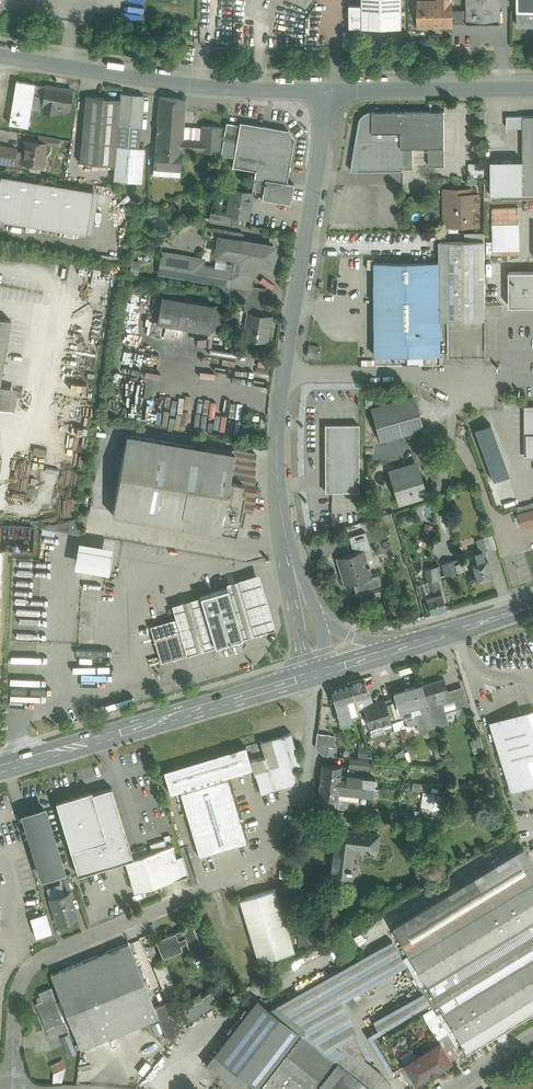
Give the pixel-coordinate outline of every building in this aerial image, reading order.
[(363,4),(369,4),(369,27),(402,27),(402,0),(363,0),(363,4)] [(419,1),(419,26),(452,26),(452,21),(452,10),(452,0),(439,0),(439,1),(419,1)] [(467,9),(467,21),(467,23),(501,23),(501,0),(467,0),(467,9)] [(518,9),(532,9),(532,0),(518,0),(518,9)] [(363,4),(350,5),(350,27),(369,27),(369,4),(363,4)] [(467,21),(467,9),(452,10),(452,21),(467,21)] [(518,9),(518,25),(532,25),(532,9),(518,9)] [(35,84),(16,81),(9,124),(28,127),(30,109),(35,85),(35,84)] [(45,87),(35,85),(30,109),(41,111),(45,87)] [(72,90),(45,86),(45,87),(41,111),(53,113),(54,108),(69,110),(72,90)] [(143,95),(121,93),(118,124),(141,126),(143,95)] [(120,99),(85,96),(80,163),(115,166),(120,99)] [(201,130),(183,128),(185,100),(159,97),(156,148),(182,150),(182,155),(186,155),(186,150),(220,153),(222,128),(202,126),(201,130)] [(444,111),(372,111),(368,112),(365,114),(362,117),(360,120),(351,171),(402,170),(402,166),(402,148),(413,148),(429,147),(445,147),(444,111)] [(507,116),(507,127),(523,127),(523,160),(491,161),(491,183),(491,194),(532,193),(532,116),(507,116)] [(239,125),(226,123),(223,140),(236,143),(239,125)] [(288,131),(240,123),(239,125),(236,143),(232,167),(255,171),(252,190),(263,192),(265,179),(286,183),(288,172),(287,172),(290,170),(291,168),(289,165),(293,139),(288,131)] [(45,143),(26,140),(22,162),(42,166),(45,143)] [(14,164),(16,149),(0,146),(0,162),(14,164)] [(445,147),(429,147),(429,166),(445,166),(445,147)] [(139,150),(122,148),(121,163),(137,164),(139,150)] [(156,148),(155,148),(154,169),(180,171),(182,155),(182,150),(156,148)] [(413,148),(402,148),(402,166),(413,166),(413,148)] [(0,176),(0,178),(0,220),(86,234),(93,191),(0,176)] [(286,183),(265,179),(263,192),(262,199),(290,204),(294,184),(286,183)] [(252,193),(231,189),(227,214),(227,215),(247,218),(248,218),(252,193)] [(461,190),(461,189),(444,189),(445,200),(450,200),(450,209),(452,209),(453,226),(459,226),(467,226),(467,225),(478,225),(478,194),(470,194),(470,189),(461,190)] [(227,215),(227,214),(213,211),(211,219),(245,225),(247,218),(227,215)] [(519,222),(492,222),(493,254),(520,253),(519,222)] [(243,233),(207,227),(205,235),(221,238),(242,241),(243,233)] [(485,233),(465,233),(465,241),(485,241),(485,233)] [(242,241),(221,238),(215,269),(225,271),(227,260),(230,261),(231,254),(239,256),(239,259),(251,262),(271,265),(274,246),(242,241)] [(465,241),(440,241),(440,317),(485,317),(485,241),(465,241)] [(251,262),(239,259),(239,256),(231,254),(230,261),(227,260),(225,271),(215,269),(201,266),(202,260),(161,253),(158,272),(220,285),(227,286),(227,287),(249,290),(250,285),(252,271),(250,270),(251,262)] [(140,263),(132,262),(130,273),(138,274),(140,263)] [(440,262),(374,263),(374,342),(407,341),(407,328),(440,328),(440,317),(440,262)] [(509,271),(509,306),(532,306),(532,271),(509,271)] [(227,286),(220,285),(219,293),(226,294),(227,287),(227,286)] [(266,288),(250,285),(249,290),(247,298),(263,301),(266,288)] [(249,290),(227,287),(226,294),(226,295),(247,298),(249,290)] [(214,305),(162,296),(157,323),(209,332),(214,305)] [(247,298),(245,311),(248,312),(261,314),(263,301),(247,298)] [(223,307),(214,305),(209,332),(218,334),(223,307)] [(261,314),(248,312),(244,338),(266,342),(271,316),(261,314)] [(0,318),(0,353),(5,354),(11,320),(0,318)] [(440,328),(407,328),(407,341),(407,355),(440,355),(440,328)] [(197,336),(196,343),(211,345),(212,338),(197,336)] [(374,342),(374,355),(407,355),(407,341),(374,342)] [(11,410),(14,388),(0,386),(0,409),(11,410)] [(414,397),(372,409),(381,441),(422,429),(414,397)] [(358,425),(325,425),(326,469),(359,469),(359,425),(358,425)] [(234,450),(195,444),(195,446),(127,434),(113,515),(220,534),(234,453),(234,450)] [(234,453),(220,534),(237,537),(239,524),(242,510),(252,512),(255,495),(254,495),(255,494),(256,493),(257,487),(256,485),(253,485),(255,477),(254,477),(255,469),(254,469),(255,462),(254,461),(255,453),(235,450),(234,450),(234,453)] [(326,469),(325,469),(325,491),(359,491),(359,469),(326,469)] [(417,470),(402,475),(405,484),(395,487),(400,502),(425,495),(417,470)] [(517,507),(518,511),(532,507),(532,502),(517,507)] [(518,514),(522,527),(532,524),(532,510),(518,514)] [(82,517),(41,527),(41,528),(79,534),(82,517)] [(365,531),(350,536),(354,552),(359,551),(359,552),(364,550),(370,548),(365,531)] [(111,542),(77,536),(75,547),(72,562),(107,568),(110,553),(111,542)] [(493,536),(485,538),(489,551),(497,549),(493,536)] [(478,547),(467,550),(470,560),(476,558),(474,554),(480,552),(478,547)] [(354,552),(338,557),(340,565),(339,565),(341,574),(345,574),(348,584),(353,582),(372,577),(372,576),(364,550),(359,552),(359,551),(354,552)] [(480,552),(474,554),(476,558),(477,562),(471,564),(476,581),(493,576),(488,559),(485,560),(483,551),(480,552)] [(455,560),(442,564),(443,565),(438,566),(439,577),(458,571),(455,560)] [(438,566),(426,569),(427,582),(436,580),(439,579),(439,577),(438,566)] [(243,638),(275,629),(259,574),(226,583),(228,588),(243,638)] [(379,574),(372,576),(372,577),(353,582),(357,593),(382,585),(379,574)] [(436,580),(427,582),(431,595),(422,598),(426,612),(430,611),(431,614),(447,609),(441,592),(440,592),(436,580)] [(228,588),(201,596),(215,646),(243,638),(228,588)] [(176,619),(187,655),(215,646),(201,596),(172,605),(176,619)] [(187,655),(176,619),(150,626),(161,663),(187,655)] [(363,678),(350,683),(354,699),(355,700),(368,696),(363,678)] [(444,678),(421,684),(426,701),(433,726),(446,722),(443,712),(457,707),(457,708),(458,708),(458,706),(457,706),(452,692),(448,693),(444,678)] [(350,683),(330,689),(335,705),(344,703),(354,699),(350,683)] [(421,684),(405,689),(405,690),(407,697),(403,699),(406,707),(426,701),(421,684)] [(405,689),(394,693),(397,701),(397,700),(401,716),(402,716),(408,714),(406,707),(403,699),(407,697),(405,690),(405,689)] [(462,689),(452,692),(457,706),(458,706),(466,704),(462,689)] [(368,696),(355,700),(360,718),(366,716),(363,706),(371,704),(368,696)] [(394,713),(390,698),(384,700),(388,715),(394,713)] [(371,704),(363,706),(366,716),(370,728),(382,724),(390,721),(388,715),(384,700),(371,704)] [(426,701),(406,707),(408,714),(402,716),(405,725),(420,720),(423,728),(433,726),(426,701)] [(344,703),(335,705),(340,723),(349,721),(344,703)] [(394,713),(388,715),(390,721),(396,719),(394,713)] [(508,719),(511,729),(521,760),(532,756),(532,738),(525,713),(508,719)] [(491,724),(494,734),(511,729),(508,719),(491,724)] [(382,724),(370,728),(372,735),(382,732),(383,728),(382,724)] [(521,760),(511,729),(494,734),(512,791),(532,785),(532,784),(532,756),(521,760)] [(291,732),(260,741),(261,743),(265,757),(251,761),(261,793),(298,782),(293,766),(300,764),(291,732)] [(330,734),(317,733),(316,746),(329,748),(330,734)] [(479,734),(472,736),(474,740),(478,752),(484,750),(480,738),(479,734)] [(258,742),(163,771),(167,783),(218,768),(250,758),(262,755),(259,744),(258,742)] [(261,743),(259,744),(262,755),(250,758),(251,761),(265,757),(261,743)] [(316,746),(315,752),(318,756),(327,758),(329,748),(316,746)] [(337,749),(329,748),(327,758),(336,759),(337,749)] [(370,760),(349,758),(348,767),(369,769),(370,760)] [(341,766),(322,764),(320,780),(339,783),(340,778),(341,766)] [(218,768),(183,779),(187,791),(221,780),(218,768)] [(362,777),(346,775),(346,779),(340,778),(339,783),(361,785),(362,777)] [(372,778),(362,777),(361,785),(371,786),(372,778)] [(187,791),(180,793),(199,856),(247,842),(228,779),(221,780),(187,791)] [(339,783),(320,780),(318,797),(337,799),(339,787),(339,783)] [(361,785),(339,783),(339,787),(345,788),(344,791),(360,793),(361,785)] [(371,786),(361,785),(360,793),(370,794),(371,786)] [(112,787),(92,793),(91,790),(56,801),(78,875),(125,860),(133,858),(112,787)] [(441,812),(443,795),(431,793),(429,811),(441,812)] [(354,794),(345,794),(346,800),(340,800),(340,808),(354,807),(354,794)] [(63,871),(44,809),(23,815),(42,877),(63,871)] [(379,834),(336,830),(330,880),(339,881),(340,878),(350,879),(354,847),(377,850),(379,834)] [(164,840),(150,844),(152,850),(166,846),(164,840)] [(133,858),(125,860),(135,892),(188,875),(182,856),(176,858),(172,846),(133,858)] [(146,846),(132,851),(133,857),(148,853),(146,846)] [(392,926),(409,955),(409,954),(532,879),(532,863),(523,846),(392,926)] [(70,872),(62,875),(66,889),(75,887),(70,872)] [(409,954),(460,1039),(532,995),(532,879),(409,954)] [(275,888),(240,899),(259,962),(294,951),(280,904),(275,888)] [(69,892),(49,898),(57,922),(76,916),(76,915),(75,915),(71,902),(72,901),(69,892)] [(46,913),(31,918),(36,937),(39,936),(52,932),(46,913)] [(181,929),(156,939),(163,957),(182,949),(180,945),(186,942),(194,960),(206,956),(205,954),(199,940),(192,922),(180,927),(181,929)] [(315,927),(298,929),(299,945),(316,944),(315,927)] [(52,932),(39,936),(41,942),(54,939),(52,932)] [(207,937),(199,940),(205,954),(211,951),(207,937)] [(158,957),(150,938),(144,941),(152,959),(158,957)] [(270,1008),(295,1028),(339,1003),(406,965),(392,940),(270,1008)] [(128,942),(50,974),(80,1048),(158,1017),(154,1006),(128,942)] [(460,1039),(409,954),(409,955),(403,958),(422,990),(430,1004),(448,1033),(455,1044),(455,1045),(457,1049),(463,1045),(460,1039)] [(165,961),(153,965),(167,1001),(175,998),(175,999),(179,997),(165,961)] [(51,987),(39,992),(42,1000),(36,1003),(47,1028),(54,1026),(57,1034),(68,1029),(51,987)] [(381,1034),(430,1004),(422,990),(373,1020),(381,1034)] [(180,1011),(178,1013),(185,1024),(218,1002),(211,991),(180,1011)] [(460,1039),(463,1045),(466,1051),(496,1033),(498,1037),(502,1038),(505,1036),(506,1032),(504,1028),(532,1010),(532,995),(460,1039)] [(167,1001),(154,1006),(158,1017),(168,1042),(185,1024),(178,1013),(180,1011),(175,999),(175,998),(167,1001)] [(286,1053),(301,1033),(295,1028),(270,1008),(257,999),(214,1054),(246,1079),(258,1088),(269,1074),(286,1053)] [(377,1070),(339,1003),(295,1028),(301,1033),(335,1060),(348,1044),(358,1052),(365,1058),(364,1059),(377,1070)] [(335,1060),(301,1033),(286,1053),(321,1082),(337,1061),(335,1060)] [(448,1033),(437,1039),(439,1043),(444,1051),(455,1045),(455,1044),(448,1033)] [(439,1043),(416,1057),(417,1058),(405,1065),(415,1081),(415,1082),(450,1061),(444,1051),(439,1043)] [(348,1044),(335,1060),(337,1061),(345,1068),(358,1052),(348,1044)] [(137,1057),(142,1060),(150,1048),(145,1045),(137,1057)] [(454,1048),(449,1051),(453,1058),(458,1055),(454,1048)] [(365,1058),(358,1052),(345,1068),(371,1088),(382,1074),(377,1070),(364,1059),(365,1058)] [(286,1053),(269,1074),(288,1088),(315,1088),(321,1082),(286,1053)] [(214,1054),(213,1054),(205,1064),(237,1088),(238,1088),(246,1079),(214,1054)] [(53,1073),(67,1066),(63,1058),(49,1065),(53,1073)] [(315,1088),(371,1088),(345,1068),(337,1061),(321,1082),(315,1088)] [(405,1065),(405,1064),(399,1068),(409,1085),(415,1081),(405,1065)] [(269,1074),(258,1088),(259,1088),(288,1088),(269,1074)]
